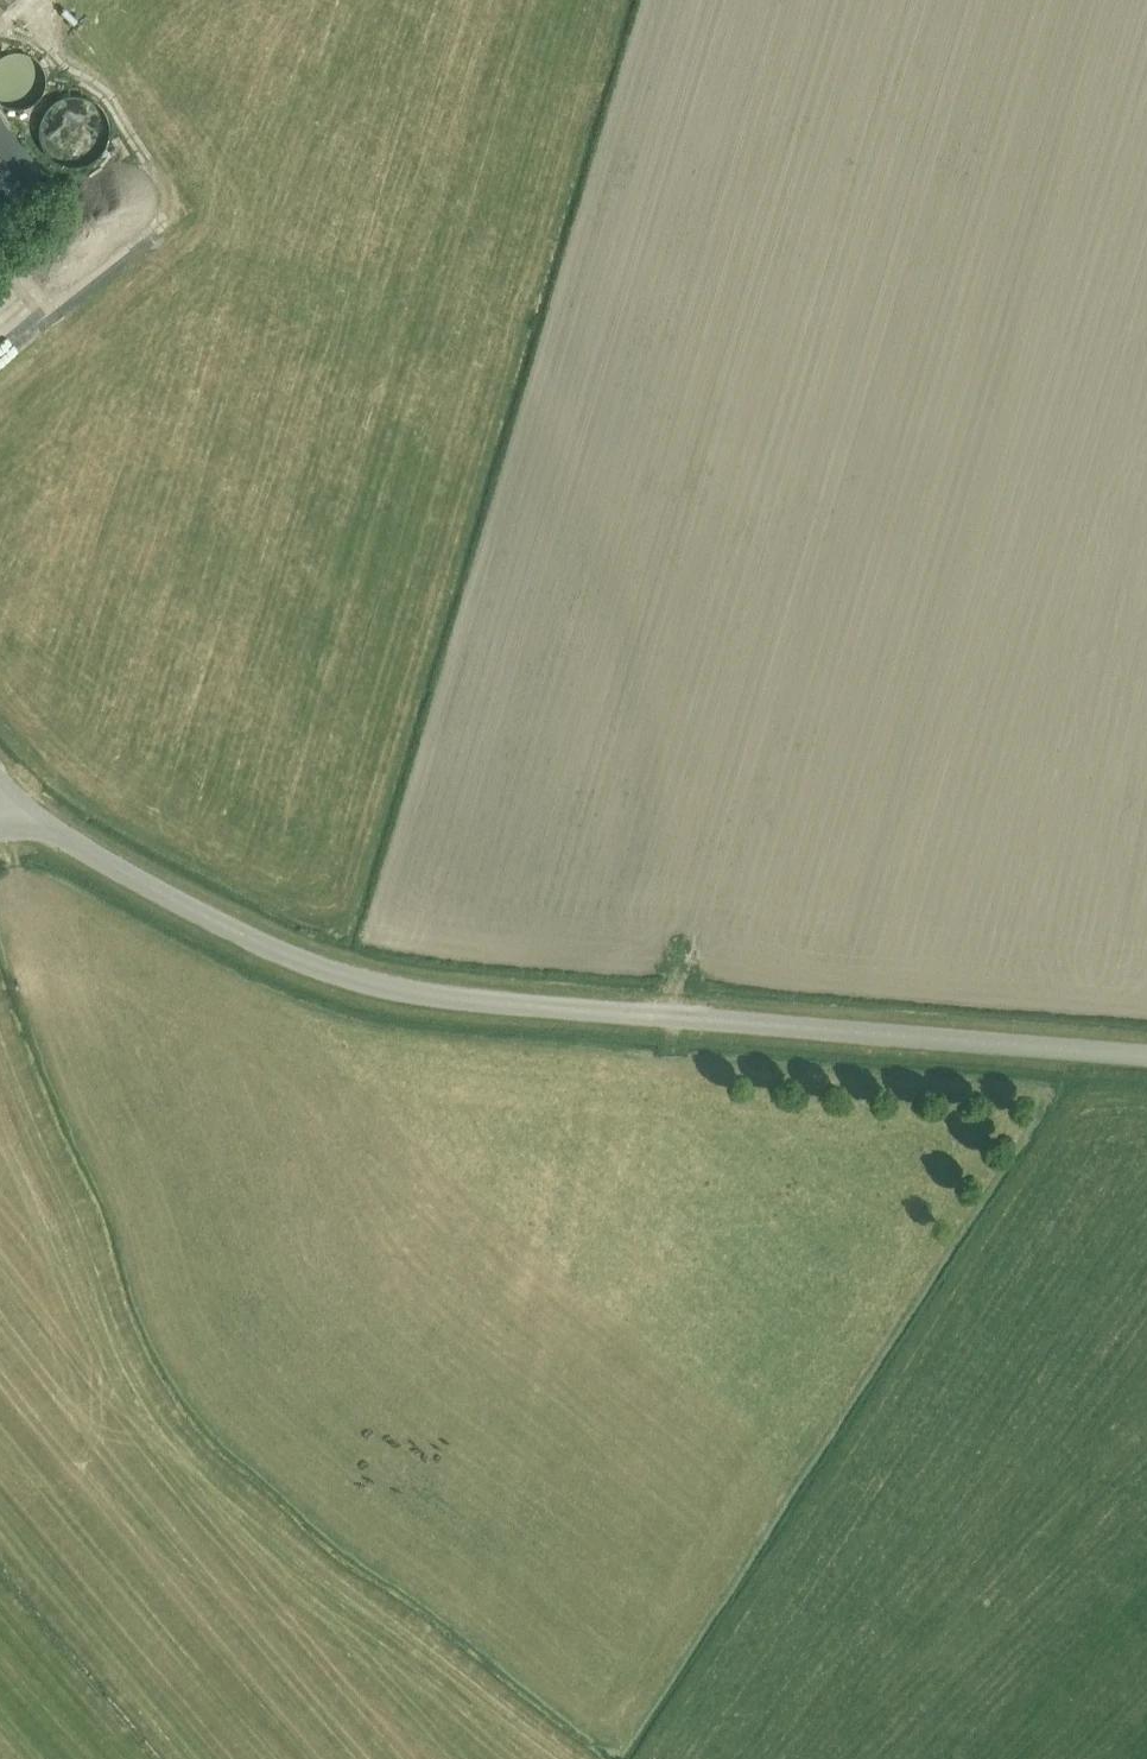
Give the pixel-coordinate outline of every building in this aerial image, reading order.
[(20,189),(27,197),(42,185),(35,177),(43,170),(0,118),(0,206),(20,189)]
